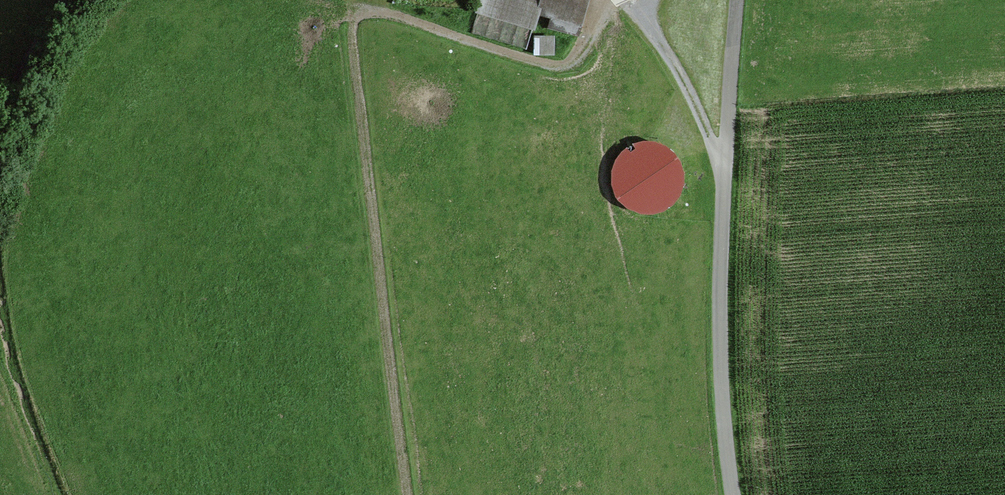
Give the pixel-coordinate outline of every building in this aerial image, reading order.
[(480,2),(582,29),(590,0),(481,0),(480,2)]
